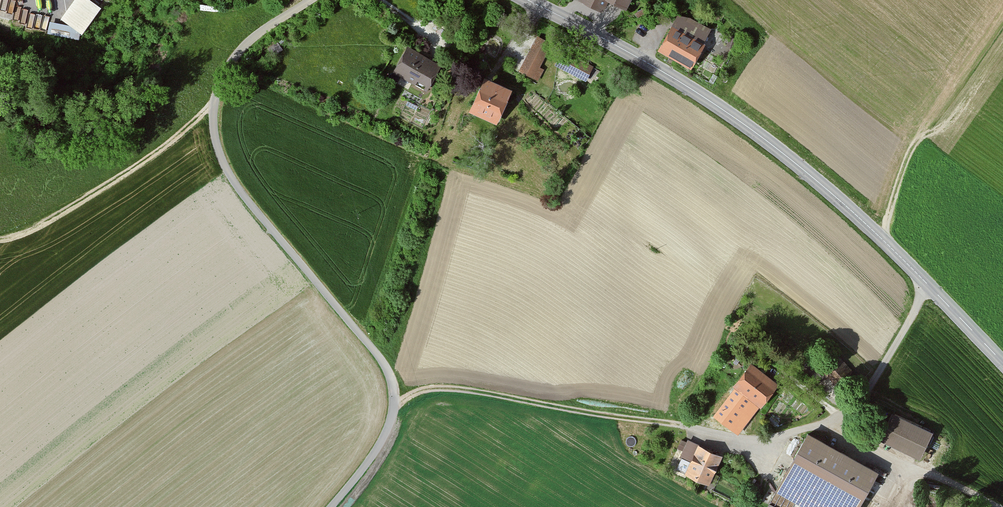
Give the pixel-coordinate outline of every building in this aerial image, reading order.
[(62,18),(84,32),(101,5),(94,0),(73,0),(62,18)] [(604,13),(609,2),(626,10),(631,0),(579,0),(604,13)] [(710,30),(677,13),(657,51),(690,68),(710,30)] [(50,21),(49,33),(67,33),(67,21),(50,21)] [(551,44),(536,37),(518,73),(539,83),(545,72),(539,68),(551,44)] [(441,65),(405,46),(392,71),(427,90),(441,65)] [(562,52),(554,67),(586,84),(594,68),(562,52)] [(511,90),(483,78),(469,111),(496,123),(511,90)] [(778,386),(750,364),(731,387),(759,409),(778,386)] [(756,410),(733,392),(715,414),(738,432),(756,410)] [(921,458),(933,432),(893,414),(881,440),(921,458)] [(808,434),(776,494),(801,506),(859,506),(878,470),(808,434)] [(708,486),(721,458),(699,447),(685,476),(708,486)]
